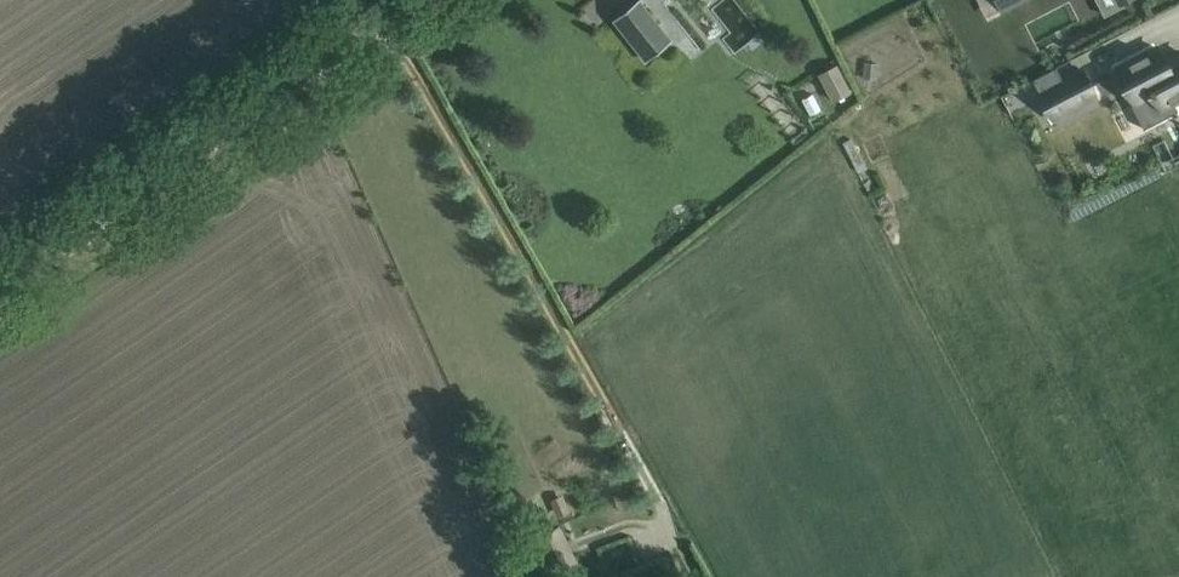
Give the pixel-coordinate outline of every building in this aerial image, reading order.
[(614,17),(601,0),(590,0),(581,6),(598,29),(614,17)] [(639,0),(635,0),(613,18),(645,59),(671,39),(639,0)] [(1020,0),(997,0),(1002,9),(1020,0)] [(1105,14),(1123,4),(1121,0),(1098,0),(1105,14)] [(1117,67),(1135,102),(1132,104),(1144,128),(1159,120),(1177,111),(1172,102),(1178,99),(1178,54),(1164,61),(1156,46),(1117,67)] [(819,73),(833,99),(850,90),(836,64),(819,73)] [(1032,78),(1053,118),(1096,95),(1082,69),(1063,79),(1056,66),(1032,78)] [(534,537),(553,575),(578,563),(559,523),(534,537)]
